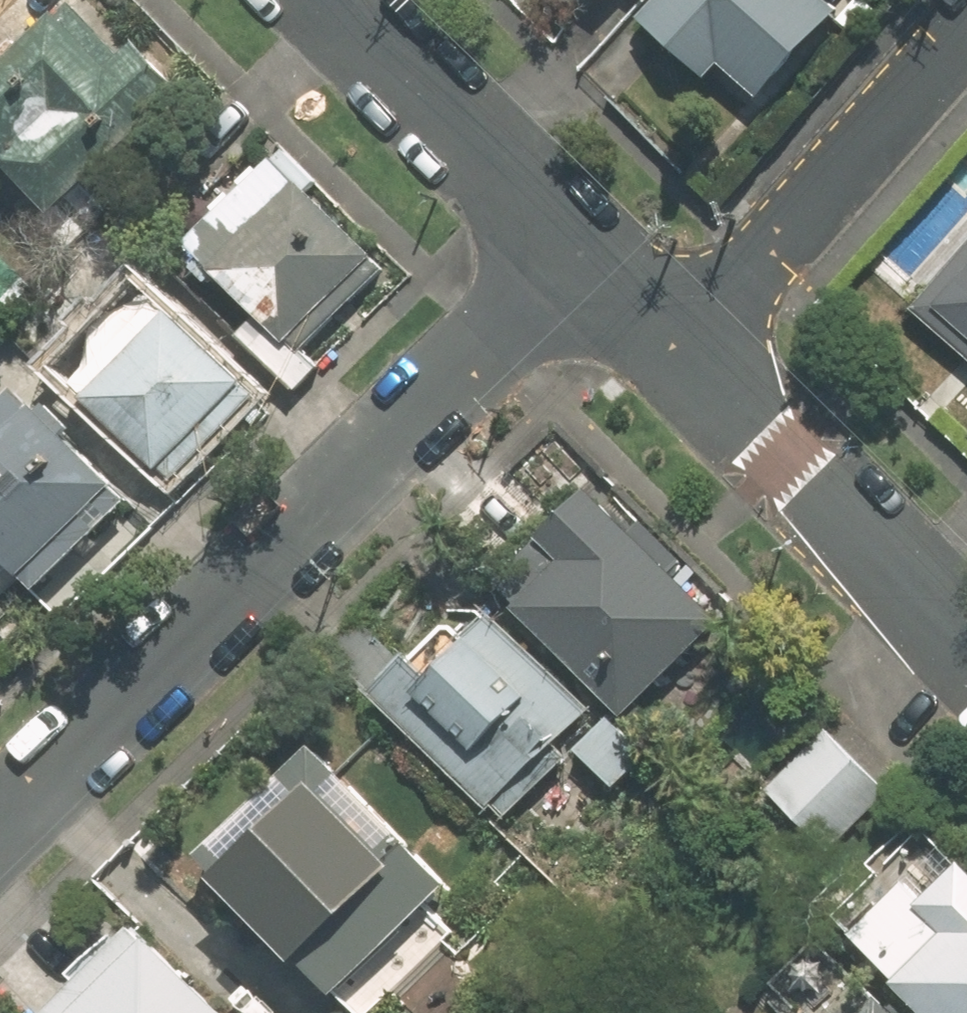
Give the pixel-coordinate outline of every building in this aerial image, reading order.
[(64,0),(0,0),(0,15),(4,19),(0,23),(0,197),(36,234),(180,90),(130,40),(117,53),(64,0)] [(634,24),(701,85),(719,66),(757,101),(834,17),(819,3),(822,0),(657,0),(634,24)] [(233,335),(292,394),(321,365),(307,350),(383,275),(306,198),(321,184),(285,149),(184,250),(251,317),(233,335)] [(966,343),(966,274),(933,312),(966,343)] [(135,282),(78,343),(95,358),(65,389),(171,490),(258,398),(135,282)] [(131,512),(62,444),(73,433),(42,402),(31,413),(12,394),(0,406),(0,575),(25,600),(34,609),(131,512)] [(584,494),(533,547),(551,564),(507,611),(622,721),(717,622),(584,494)] [(0,575),(0,626),(25,600),(0,575)] [(645,762),(473,601),(410,669),(395,655),(363,690),(505,823),(568,756),(612,797),(645,762)] [(890,797),(825,732),(757,799),(822,864),(890,797)] [(314,749),(187,875),(325,1011),(451,886),(314,749)] [(959,861),(917,899),(905,885),(847,939),(915,1012),(966,1012),(966,870),(959,861)] [(136,935),(59,1012),(216,1012),(136,935)] [(877,992),(855,1012),(896,1012),(877,992)]
